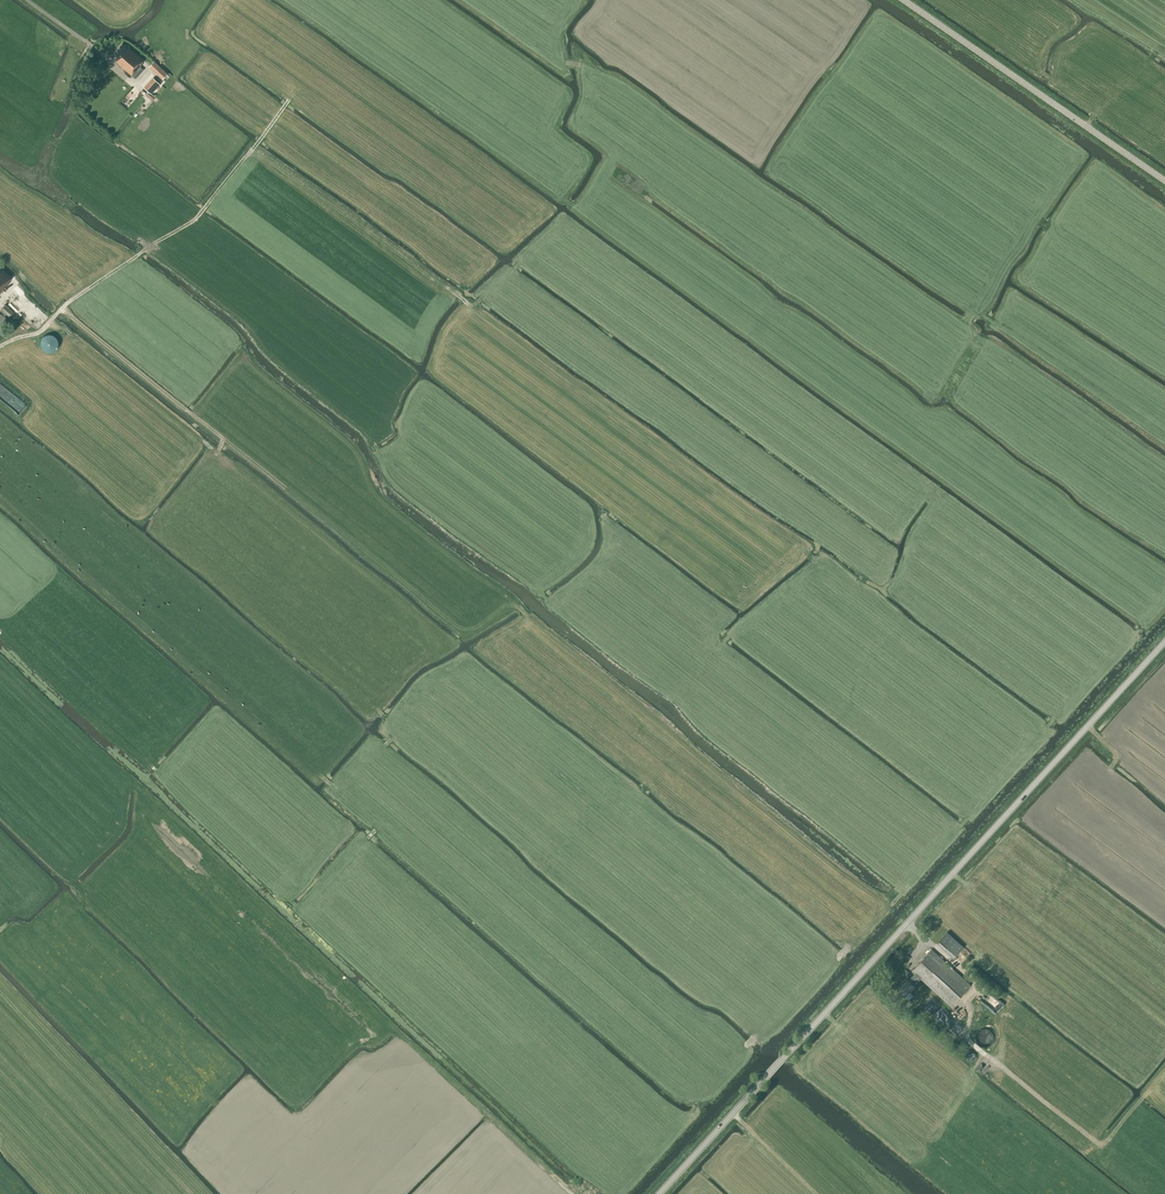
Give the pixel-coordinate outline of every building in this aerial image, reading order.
[(129,48),(130,48),(126,45),(125,46),(122,43),(111,56),(116,61),(132,76),(132,75),(136,78),(143,70),(140,67),(141,65),(140,64),(143,60),(129,48)] [(149,66),(162,79),(168,73),(154,61),(149,66)] [(160,84),(155,79),(146,89),(151,93),(160,84)] [(9,283),(8,282),(12,277),(0,268),(0,294),(9,283)] [(5,304),(0,311),(0,324),(6,317),(4,316),(7,314),(9,316),(13,311),(5,304)] [(51,335),(50,334),(48,335),(47,335),(45,336),(44,336),(43,337),(42,339),(42,340),(41,341),(41,343),(41,344),(42,346),(42,347),(43,348),(44,349),(45,350),(47,351),(48,351),(50,351),(51,351),(53,351),(54,350),(55,349),(56,348),(57,347),(58,346),(58,344),(58,343),(58,341),(58,340),(57,339),(56,337),(55,336),(54,336),(53,335),(51,335)] [(953,958),(963,947),(947,932),(937,943),(953,958)] [(971,985),(932,949),(912,971),(915,973),(909,980),(908,980),(898,991),(905,997),(915,986),(914,986),(921,979),(951,1006),(971,985)] [(984,1047),(985,1047),(986,1047),(987,1047),(988,1046),(989,1046),(990,1045),(991,1044),(992,1044),(992,1043),(993,1042),(993,1041),(993,1040),(994,1039),(994,1038),(994,1037),(994,1036),(993,1036),(993,1035),(993,1034),(993,1033),(992,1032),(991,1031),(990,1031),(989,1030),(988,1029),(987,1029),(986,1029),(985,1029),(983,1029),(982,1029),(981,1029),(980,1030),(979,1030),(978,1031),(977,1032),(977,1033),(976,1034),(976,1035),(976,1036),(975,1036),(975,1037),(975,1038),(975,1039),(976,1040),(976,1041),(976,1042),(977,1042),(977,1044),(978,1044),(979,1045),(980,1046),(981,1047),(982,1047),(984,1047)]
